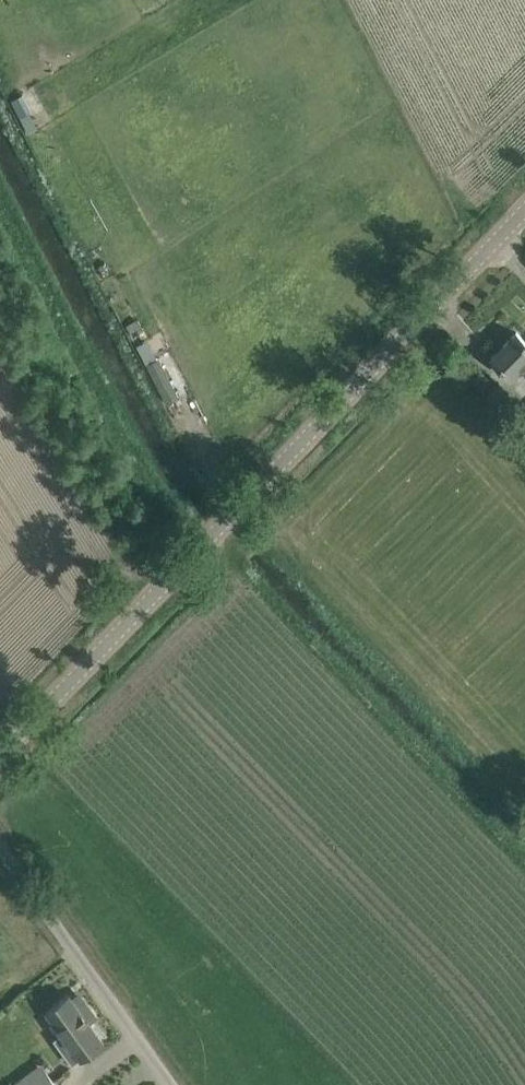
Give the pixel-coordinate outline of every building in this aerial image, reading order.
[(492,357),(512,376),(523,365),(524,367),(524,340),(516,332),(492,357)] [(149,363),(162,400),(176,395),(163,358),(149,363)] [(69,994),(47,1010),(63,1032),(54,1038),(67,1055),(75,1049),(82,1058),(104,1042),(89,1021),(96,1016),(81,996),(74,1001),(69,994)] [(14,1084),(58,1084),(44,1064),(14,1084)]
